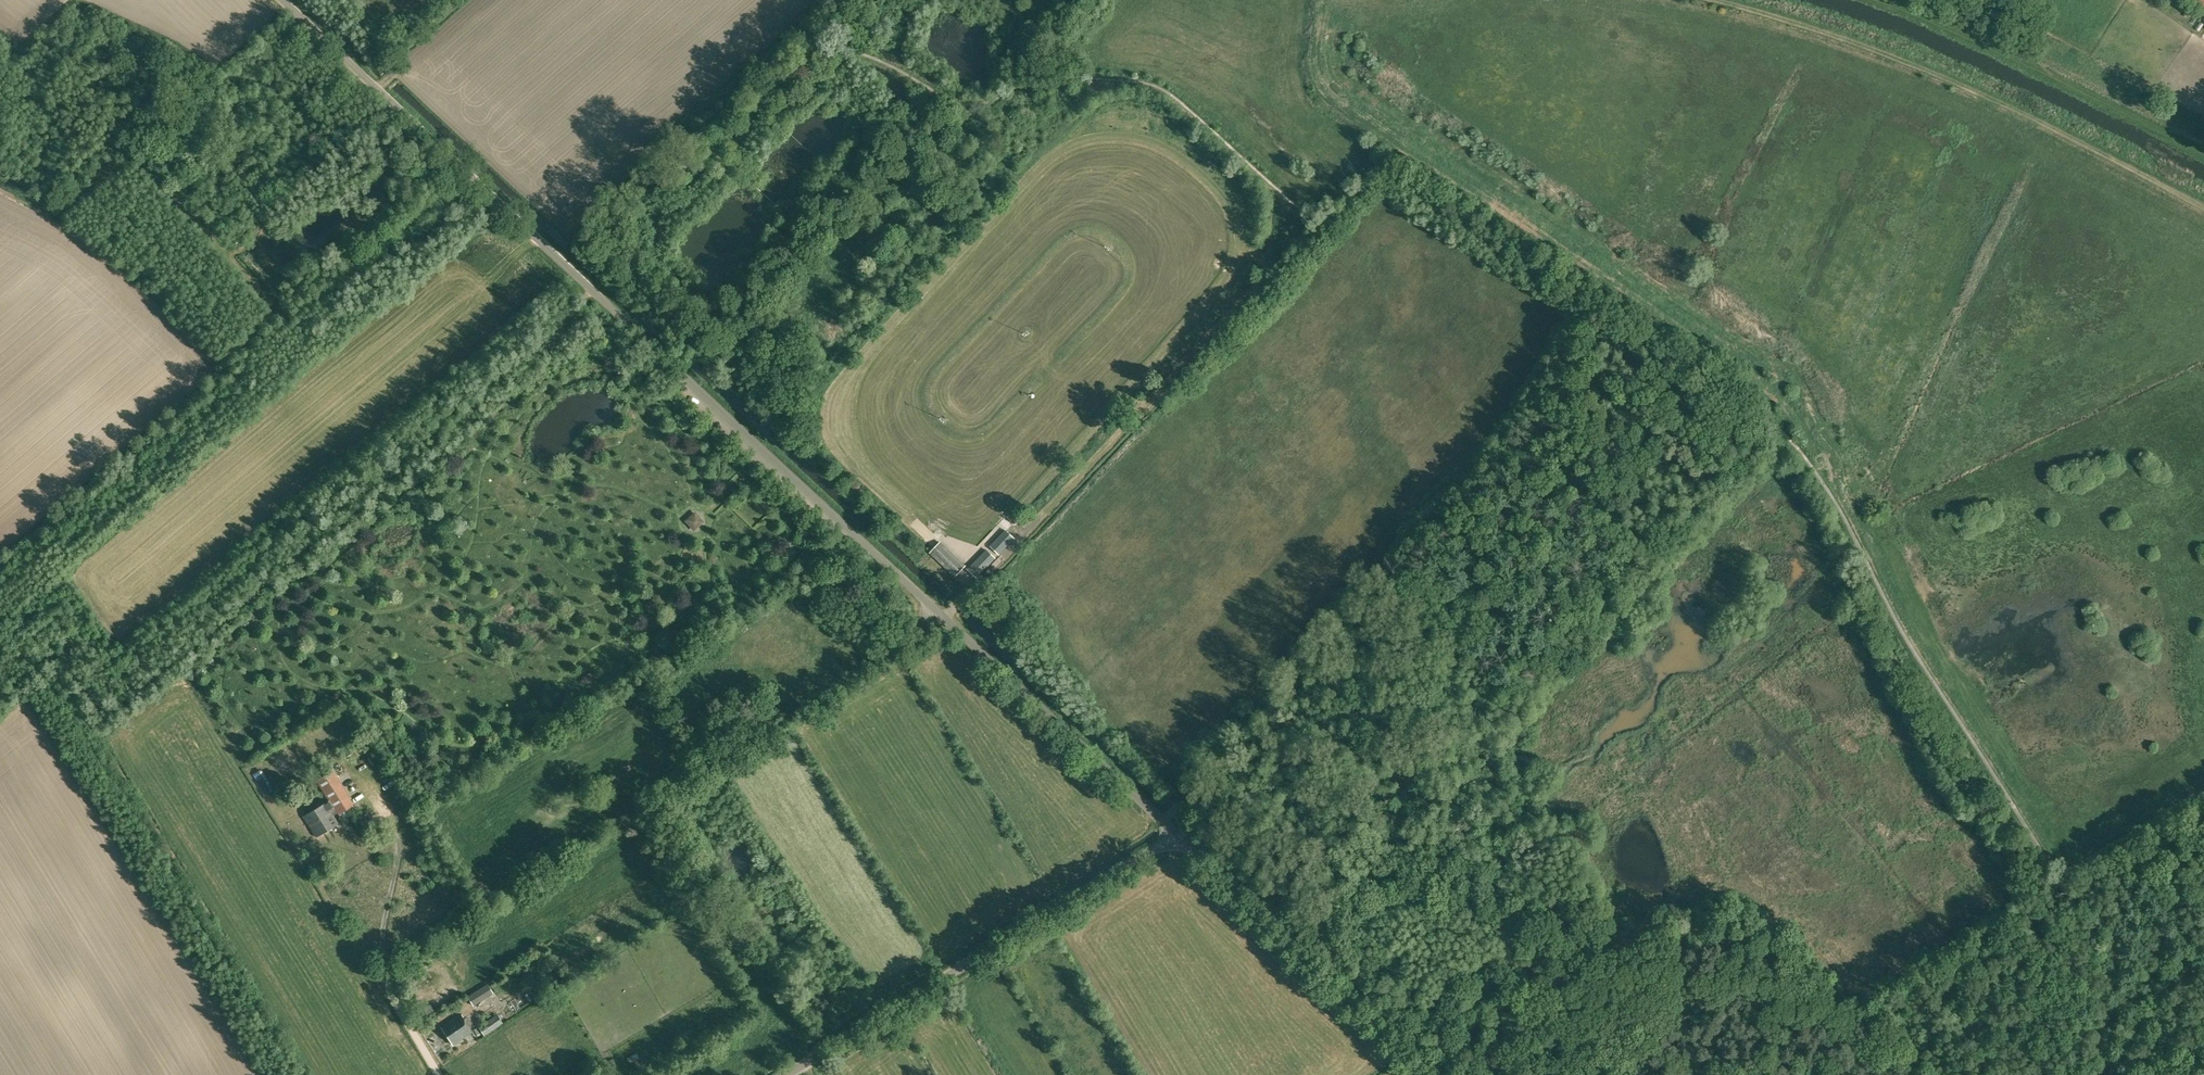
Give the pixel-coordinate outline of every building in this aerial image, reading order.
[(999,555),(1015,538),(1005,529),(990,546),(999,555)] [(955,577),(966,565),(940,541),(929,553),(955,577)] [(977,578),(996,558),(987,549),(968,569),(977,578)] [(329,800),(303,816),(317,837),(338,824),(333,815),(338,812),(338,813),(353,804),(332,771),(317,781),(329,800)] [(473,1006),(493,993),(487,983),(467,996),(473,1006)] [(453,1045),(472,1032),(461,1014),(441,1027),(453,1045)] [(484,1035),(503,1023),(497,1014),(478,1027),(484,1035)] [(616,1065),(613,1058),(605,1061),(608,1069),(615,1066),(617,1071),(628,1065),(625,1061),(616,1065)]
